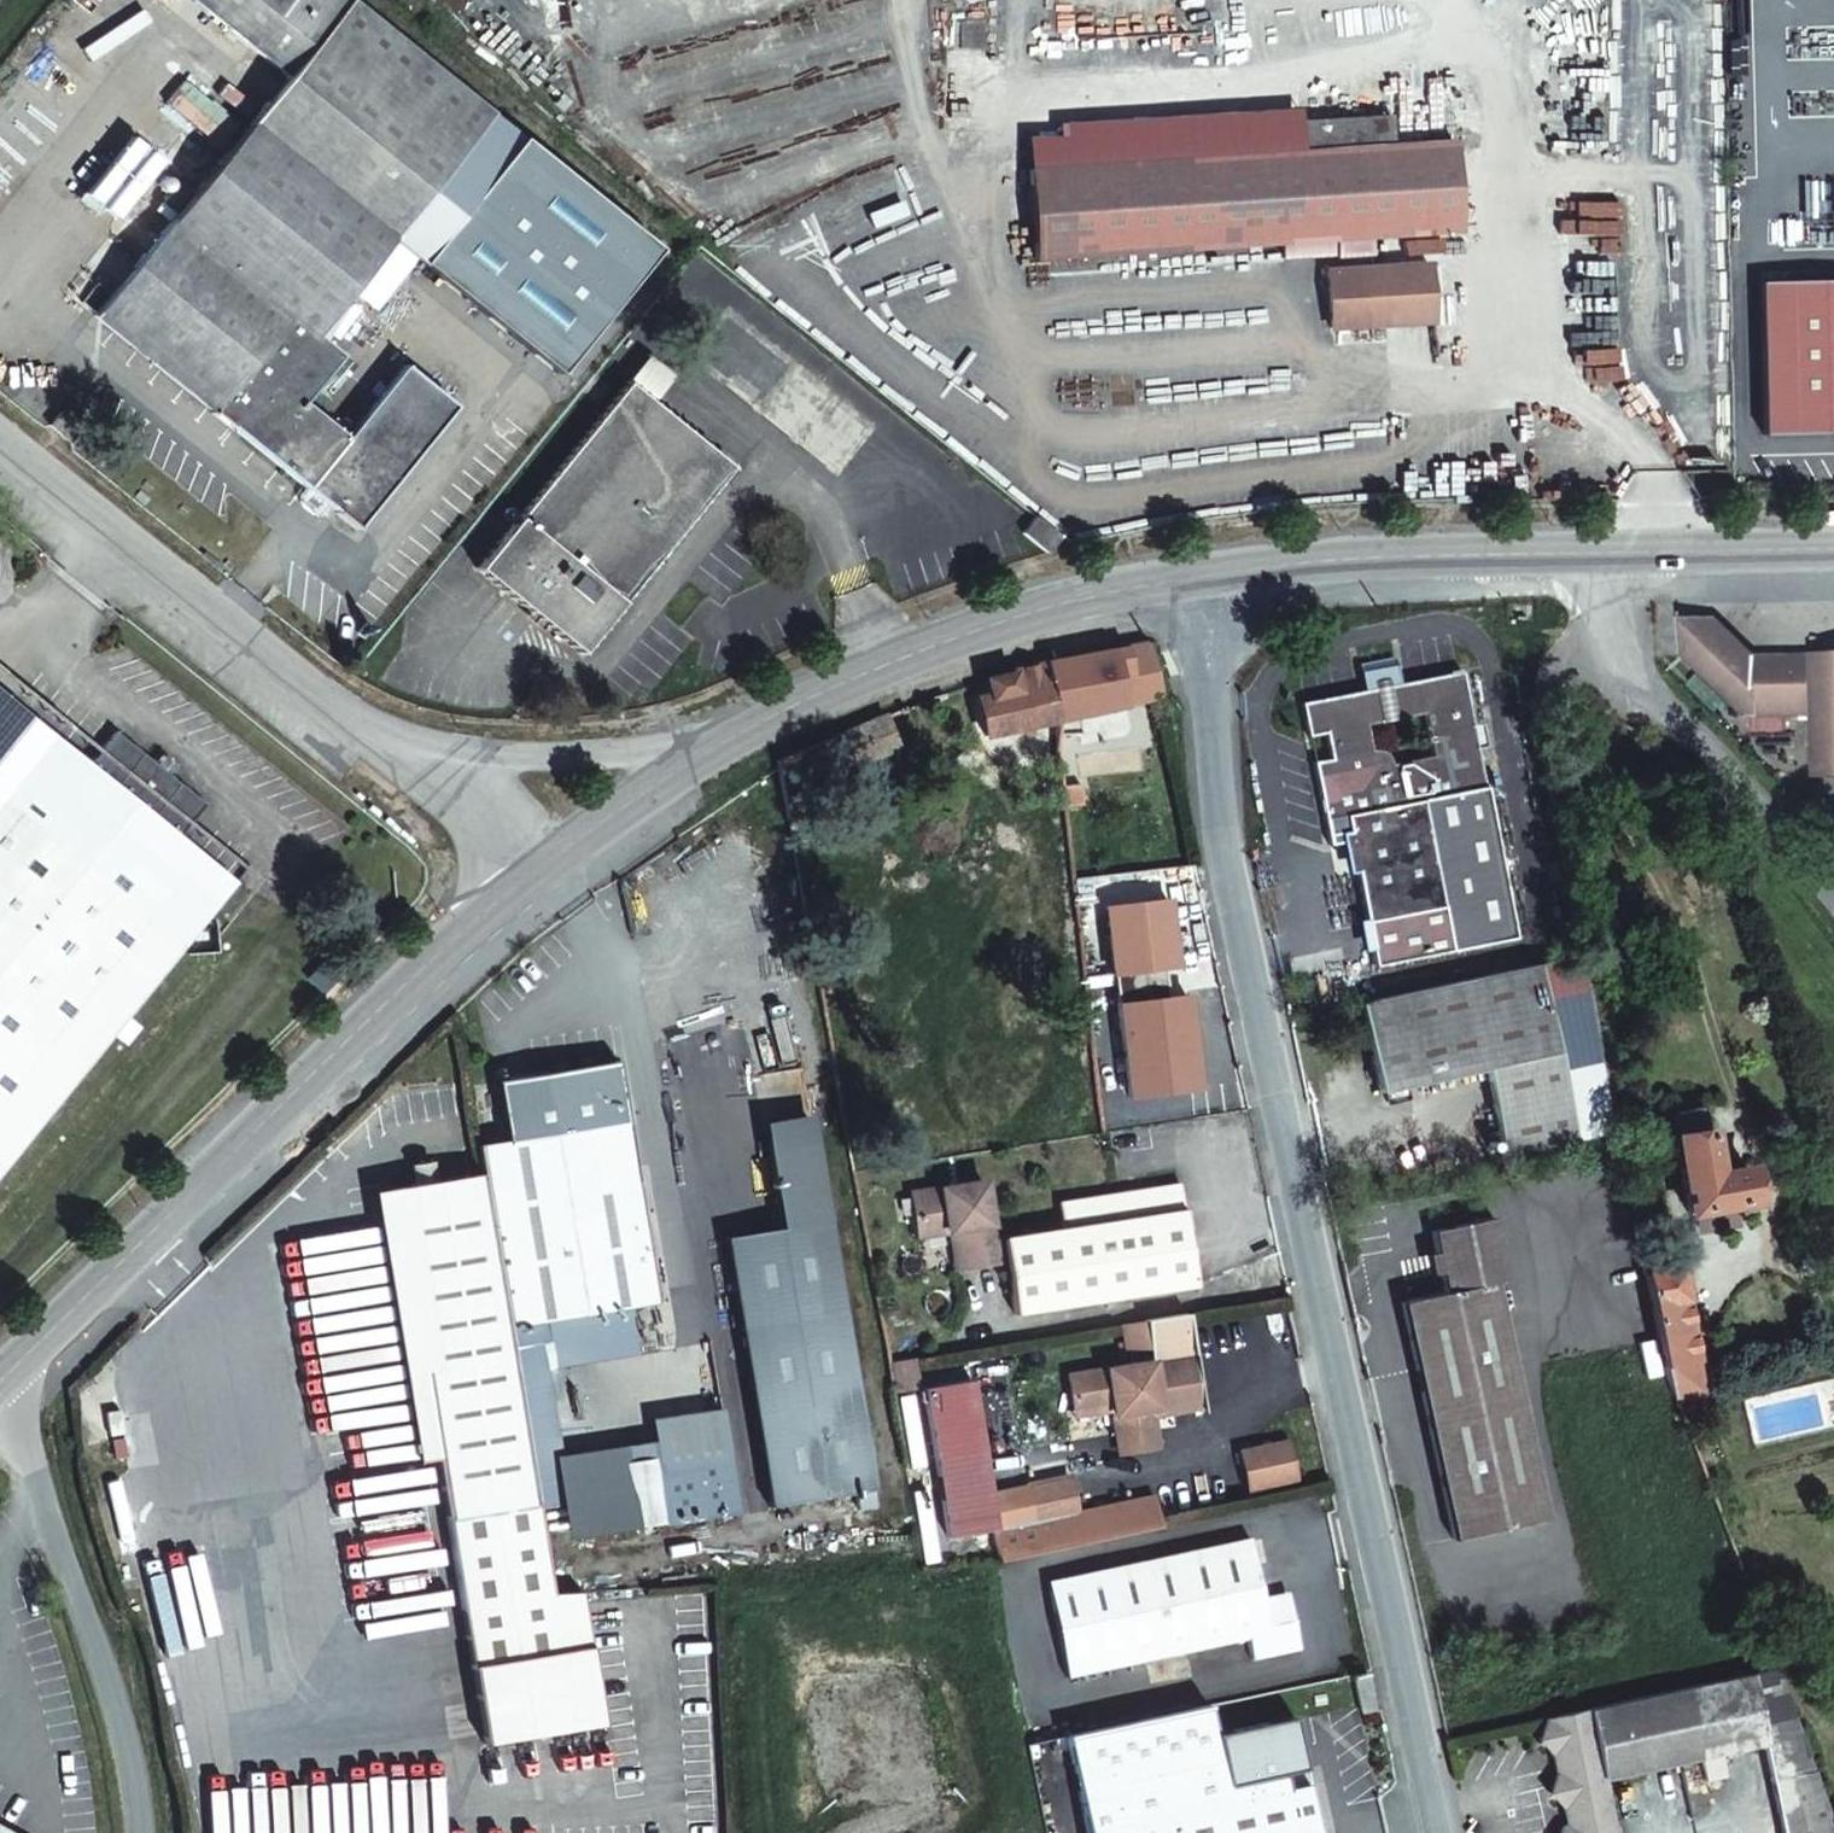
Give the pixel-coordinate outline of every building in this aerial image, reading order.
[(388,241),(491,115),(347,0),(190,0),(288,77),(94,319),(306,488),(329,507),(355,527),(450,408),(403,368),(346,440),(301,403),(339,357),(321,341),(346,311),(338,303),(358,279),(388,241)] [(1030,134),(1031,163),(1394,150),(1393,118),(1304,120),(1302,112),(1060,118),(1061,134),(1030,134)] [(1394,150),(1031,163),(1035,257),(1460,241),(1459,148),(1394,150)] [(402,253),(388,241),(358,279),(372,290),(402,253)] [(1433,267),(1328,270),(1329,330),(1435,325),(1433,267)] [(1771,281),(1775,433),(1833,432),(1833,279),(1771,281)] [(727,310),(691,355),(836,472),(872,428),(727,310)] [(627,384),(652,404),(671,379),(647,360),(627,384)] [(652,404),(627,384),(477,570),(580,652),(730,466),(652,404)] [(329,507),(306,488),(298,499),(299,503),(315,516),(320,516),(329,507)] [(1044,553),(1058,537),(1035,518),(1022,534),(1044,553)] [(1758,655),(1720,619),(1685,620),(1685,654),(1751,718),(1759,718),(1818,716),(1817,656),(1759,657),(1758,655)] [(1148,643),(1046,662),(1046,665),(1054,718),(1054,724),(1056,736),(1080,734),(1084,733),(1080,714),(1162,696),(1148,643)] [(1817,656),(1818,716),(1819,777),(1833,777),(1833,656),(1817,656)] [(1399,683),(1393,657),(1358,664),(1363,690),(1374,688),(1399,683)] [(1054,718),(1046,665),(1013,675),(1013,677),(988,683),(991,698),(977,701),(984,739),(1054,724),(1054,718)] [(1328,836),(1340,833),(1341,842),(1350,840),(1367,922),(1442,907),(1450,951),(1516,938),(1461,670),(1399,683),(1374,688),(1363,690),(1300,703),(1306,735),(1324,731),(1330,758),(1314,762),(1328,836)] [(883,718),(775,761),(786,822),(804,819),(813,818),(806,784),(852,765),(895,748),(883,718)] [(0,764),(0,1172),(48,1113),(235,883),(179,838),(204,806),(168,777),(153,765),(116,735),(90,767),(34,722),(0,764)] [(1080,734),(1056,736),(1062,787),(1084,784),(1080,734)] [(161,756),(153,765),(168,777),(176,767),(161,756)] [(1442,907),(1367,922),(1376,966),(1450,951),(1442,907)] [(310,979),(323,993),(343,974),(330,959),(310,979)] [(1576,1141),(1538,964),(1358,1003),(1378,1094),(1485,1069),(1504,1157),(1576,1141)] [(436,1458),(459,1598),(470,1665),(484,1744),(602,1724),(589,1645),(580,1592),(551,1593),(537,1510),(517,1393),(509,1348),(506,1329),(531,1324),(545,1322),(624,1308),(657,1302),(626,1120),(616,1060),(494,1080),(504,1140),(475,1144),(480,1173),(390,1189),(436,1458)] [(1707,1133),(1702,1106),(1671,1112),(1675,1139),(1707,1133)] [(1715,1175),(1708,1133),(1707,1133),(1675,1139),(1689,1213),(1754,1201),(1748,1168),(1715,1175)] [(917,1238),(948,1233),(958,1232),(965,1269),(997,1264),(993,1240),(984,1180),(910,1192),(917,1238)] [(1016,1315),(1196,1286),(1179,1183),(1059,1203),(1063,1229),(1004,1238),(1008,1262),(1016,1315)] [(436,1458),(390,1189),(371,1192),(416,1462),(436,1458)] [(1505,1280),(1491,1218),(1478,1221),(1471,1216),(1467,1223),(1429,1231),(1434,1254),(1429,1255),(1433,1272),(1437,1270),(1442,1293),(1399,1302),(1420,1398),(1518,1384),(1495,1282),(1505,1280)] [(800,1226),(815,1315),(841,1311),(826,1222),(800,1226)] [(965,1269),(958,1232),(948,1233),(954,1271),(965,1269)] [(1008,1262),(1004,1238),(993,1240),(997,1264),(1008,1262)] [(1680,1266),(1644,1273),(1662,1363),(1675,1397),(1701,1391),(1695,1361),(1696,1360),(1684,1300),(1686,1299),(1680,1266)] [(624,1308),(545,1322),(552,1367),(632,1353),(624,1308)] [(815,1315),(738,1328),(768,1509),(871,1492),(841,1311),(815,1315)] [(1203,1407),(1188,1313),(1145,1321),(1122,1324),(1125,1342),(1126,1352),(1150,1349),(1152,1362),(1068,1375),(1073,1410),(1112,1404),(1113,1410),(1119,1454),(1157,1448),(1151,1416),(1203,1407)] [(506,1329),(509,1348),(534,1344),(531,1324),(506,1329)] [(509,1348),(517,1393),(548,1388),(545,1370),(540,1372),(534,1344),(509,1348)] [(914,1358),(890,1362),(895,1391),(919,1387),(914,1358)] [(1548,1519),(1518,1384),(1420,1398),(1451,1540),(1548,1519)] [(517,1393),(537,1510),(569,1504),(548,1388),(517,1393)] [(1113,1410),(1112,1404),(1073,1410),(1075,1417),(1113,1410)] [(650,1423),(656,1460),(725,1450),(718,1413),(650,1423)] [(1297,1478),(1288,1440),(1239,1451),(1248,1490),(1297,1478)] [(656,1460),(666,1523),(736,1512),(725,1450),(656,1460)] [(1069,1477),(1027,1486),(986,1495),(999,1561),(1083,1543),(1077,1514),(1076,1511),(1069,1477)] [(1154,1495),(1076,1511),(1077,1514),(1083,1543),(1161,1525),(1154,1495)] [(1300,1649),(1288,1592),(1262,1597),(1249,1538),(1045,1582),(1066,1676),(1246,1637),(1251,1660),(1300,1649)] [(1774,1667),(1545,1718),(1538,1739),(1552,1754),(1557,1772),(1549,1792),(1564,1807),(1568,1826),(1562,1828),(1560,1832),(1614,1832),(1602,1776),(1609,1774),(1609,1777),(1698,1756),(1704,1778),(1724,1773),(1718,1752),(1762,1741),(1763,1747),(1761,1748),(1781,1832),(1833,1832),(1833,1827),(1774,1667)] [(1306,1783),(1285,1788),(1282,1773),(1303,1768),(1292,1717),(1215,1734),(1209,1703),(1066,1735),(1087,1832),(1317,1832),(1306,1783)] [(0,1822),(0,1832),(19,1832),(0,1822)]
